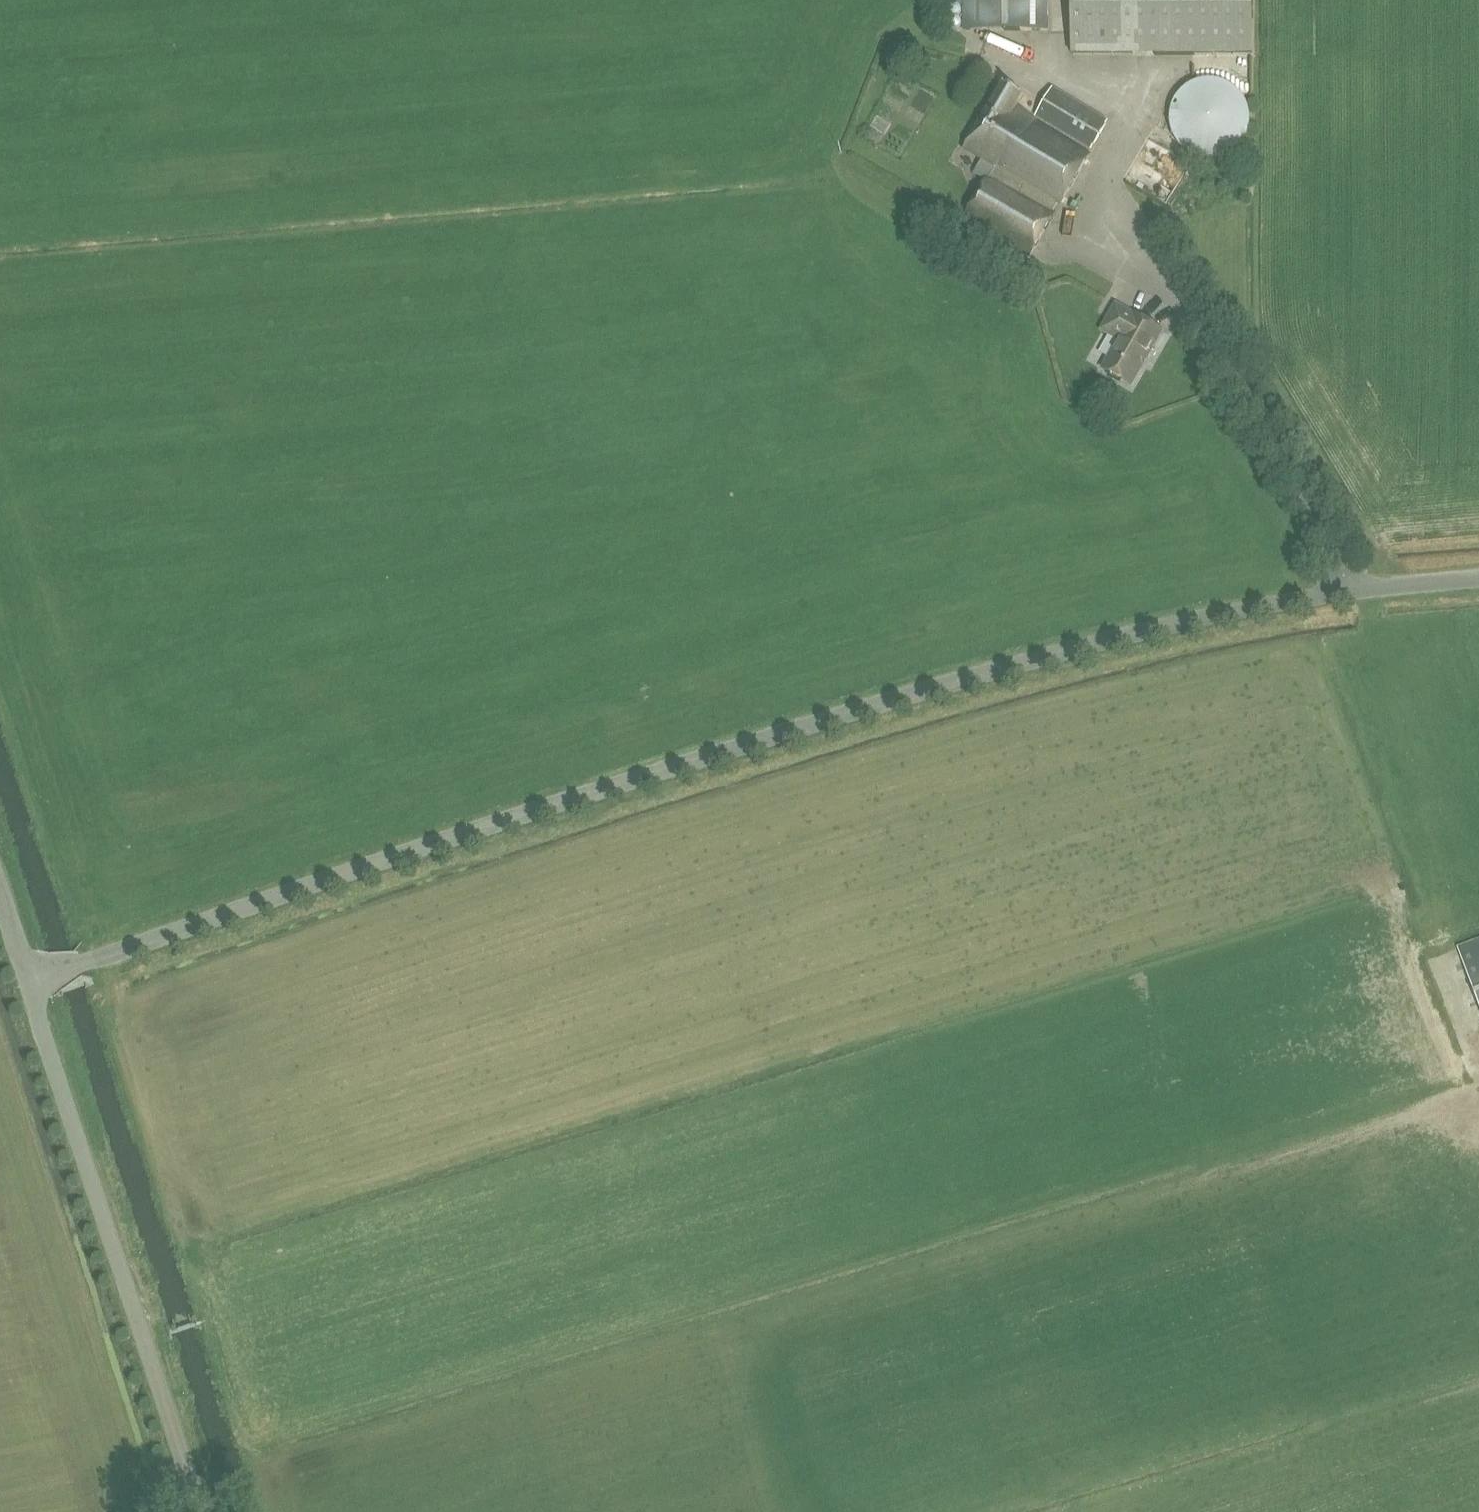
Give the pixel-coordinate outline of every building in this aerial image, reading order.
[(965,31),(1047,32),(1047,0),(965,0),(965,31)] [(1253,50),(1253,0),(1072,0),(1073,50),(1253,50)] [(1233,86),(1229,83),(1225,81),(1220,79),(1216,78),(1211,77),(1206,77),(1201,78),(1197,79),(1193,80),(1189,82),(1185,84),(1182,87),(1179,89),(1177,92),(1174,95),(1172,98),(1170,102),(1169,106),(1167,111),(1167,115),(1167,120),(1167,125),(1168,130),(1170,134),(1172,139),(1174,143),(1177,146),(1180,150),(1184,152),(1187,155),(1191,157),(1195,158),(1198,159),(1202,160),(1206,160),(1210,160),(1214,160),(1218,159),(1223,158),(1227,156),(1231,153),(1235,150),(1239,147),(1242,143),(1244,139),(1246,135),(1248,131),(1249,126),(1249,122),(1250,118),(1249,114),(1249,110),(1248,106),(1246,103),(1244,99),(1242,95),(1240,92),(1237,89),(1233,86)] [(973,175),(987,183),(989,180),(997,167),(1058,203),(1058,204),(1061,206),(1090,154),(1038,123),(1038,120),(1035,118),(1035,117),(1019,104),(1023,97),(1003,85),(964,150),(981,162),(973,175)] [(1053,88),(1035,117),(1035,118),(1038,120),(1092,151),(1108,122),(1053,88)] [(997,167),(989,180),(1053,213),(1054,212),(1058,204),(1058,203),(997,167)] [(989,180),(987,183),(964,220),(1029,258),(1055,214),(1054,212),(1053,213),(989,180)] [(1102,331),(1119,341),(1103,368),(1131,385),(1163,331),(1117,304),(1102,331)] [(1066,326),(1079,322),(1075,308),(1062,312),(1066,326)] [(1458,949),(1478,1006),(1478,941),(1458,949)]
